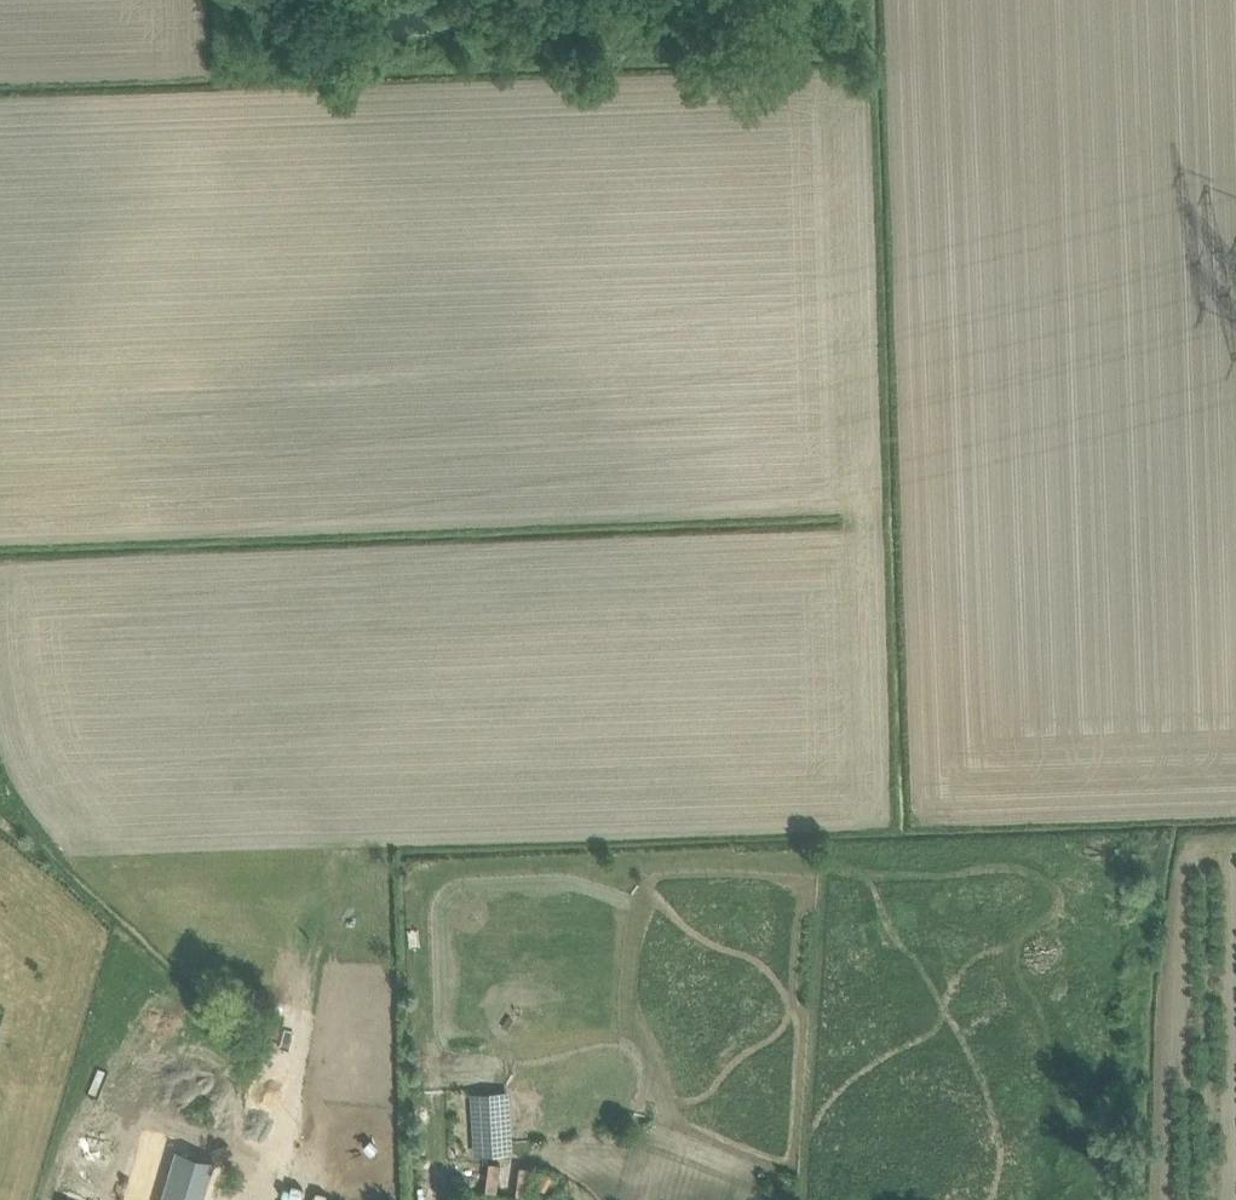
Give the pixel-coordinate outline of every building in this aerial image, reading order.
[(508,1087),(468,1089),(472,1150),(511,1148),(508,1087)] [(177,1199),(197,1199),(202,1185),(183,1179),(177,1199)] [(38,1196),(9,1186),(4,1199),(37,1199),(38,1196)]
